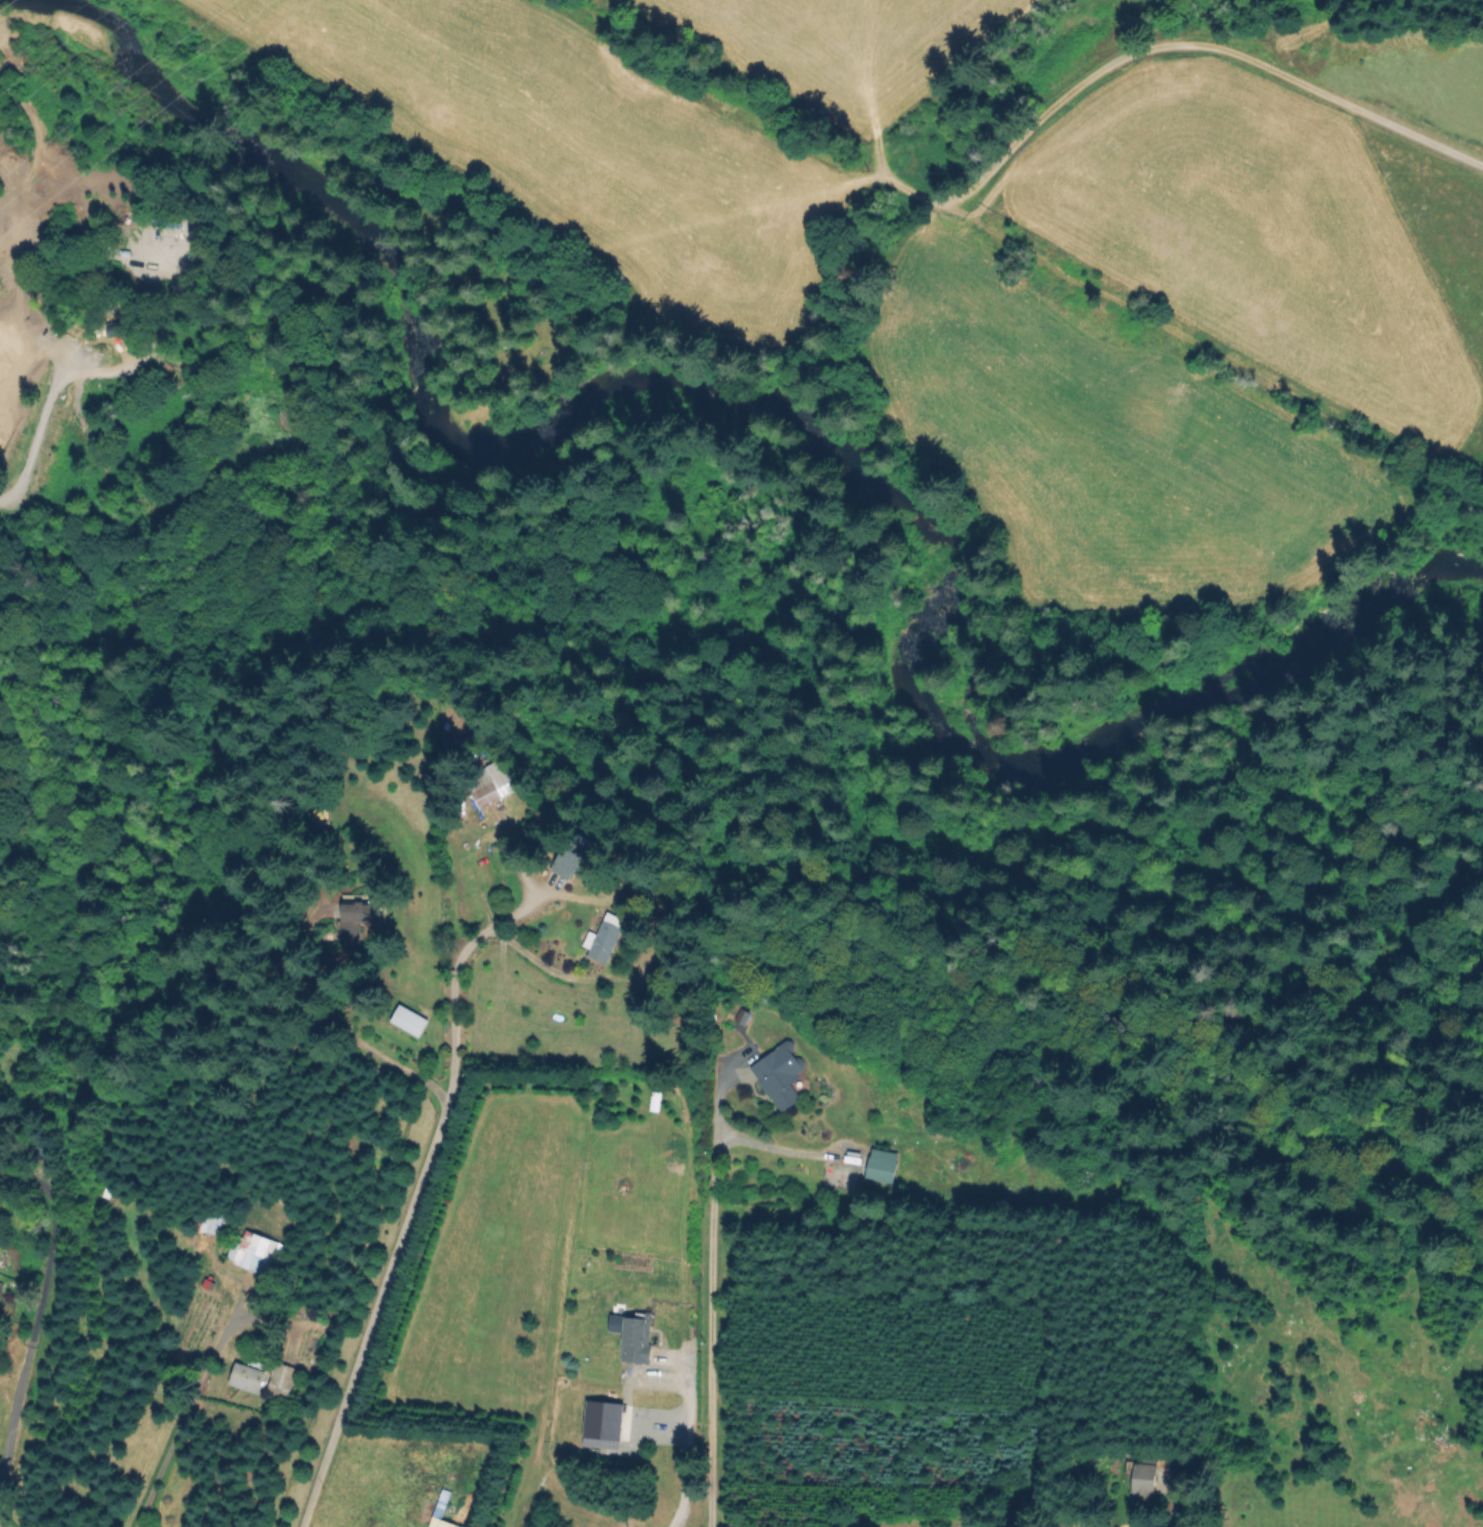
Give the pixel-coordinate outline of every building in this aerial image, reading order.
[(532,782),(480,810),(464,780),(517,752),(532,782)] [(604,854),(590,880),(575,872),(571,879),(552,869),(570,836),(604,854)] [(383,904),(382,923),(361,922),(360,954),(342,953),(345,894),(372,896),(372,904),(383,904)] [(623,929),(606,964),(588,955),(591,948),(584,945),(590,931),(598,935),(605,920),(623,929)] [(387,1023),(416,1040),(426,1022),(397,1006),(387,1023)] [(752,1013),(746,1026),(736,1021),(743,1009),(752,1013)] [(802,1098),(783,1113),(750,1069),(791,1038),(795,1045),(792,1047),(807,1067),(798,1074),(800,1077),(791,1084),(802,1098)] [(9,1124),(0,1151),(0,1120),(9,1124)] [(900,1154),(893,1184),(867,1178),(874,1148),(900,1154)] [(217,1237),(221,1219),(201,1215),(197,1233),(217,1237)] [(230,1217),(228,1235),(207,1233),(209,1215),(230,1217)] [(247,1229),(286,1244),(273,1277),(226,1259),(236,1233),(244,1236),(247,1229)] [(654,1314),(649,1345),(653,1345),(650,1365),(621,1359),(625,1333),(620,1332),(622,1316),(636,1318),(637,1311),(654,1314)] [(297,1368),(287,1399),(266,1392),(277,1361),(297,1368)] [(266,1372),(259,1394),(229,1384),(237,1362),(266,1372)] [(1139,1452),(1138,1458),(1124,1456),(1124,1450),(1139,1452)] [(1158,1456),(1156,1500),(1133,1499),(1134,1475),(1127,1475),(1127,1462),(1143,1463),(1143,1456),(1158,1456)] [(433,1516),(466,1526),(429,1526),(433,1516)]
